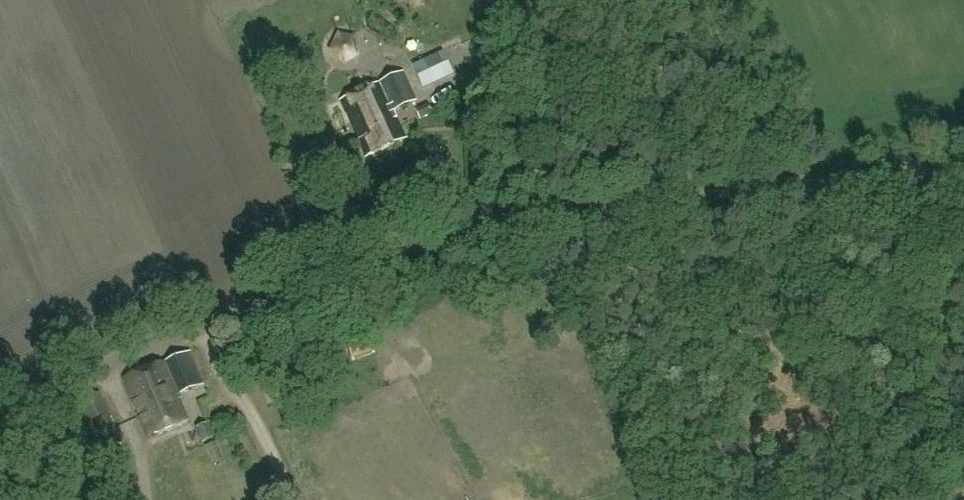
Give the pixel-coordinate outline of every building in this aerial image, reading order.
[(339,35),(330,51),(342,63),(359,54),(355,37),(339,35)] [(415,65),(426,87),(453,74),(443,52),(415,65)] [(416,100),(403,72),(340,101),(366,157),(407,138),(398,118),(397,119),(394,111),(416,100)] [(428,105),(417,110),(421,119),(432,114),(428,105)] [(376,352),(366,327),(343,336),(353,361),(376,352)] [(205,384),(190,351),(125,378),(149,435),(188,419),(179,395),(205,384)] [(287,396),(282,384),(267,390),(272,402),(287,396)] [(122,443),(100,392),(78,402),(100,452),(122,443)] [(203,443),(214,438),(208,422),(196,427),(203,443)]
